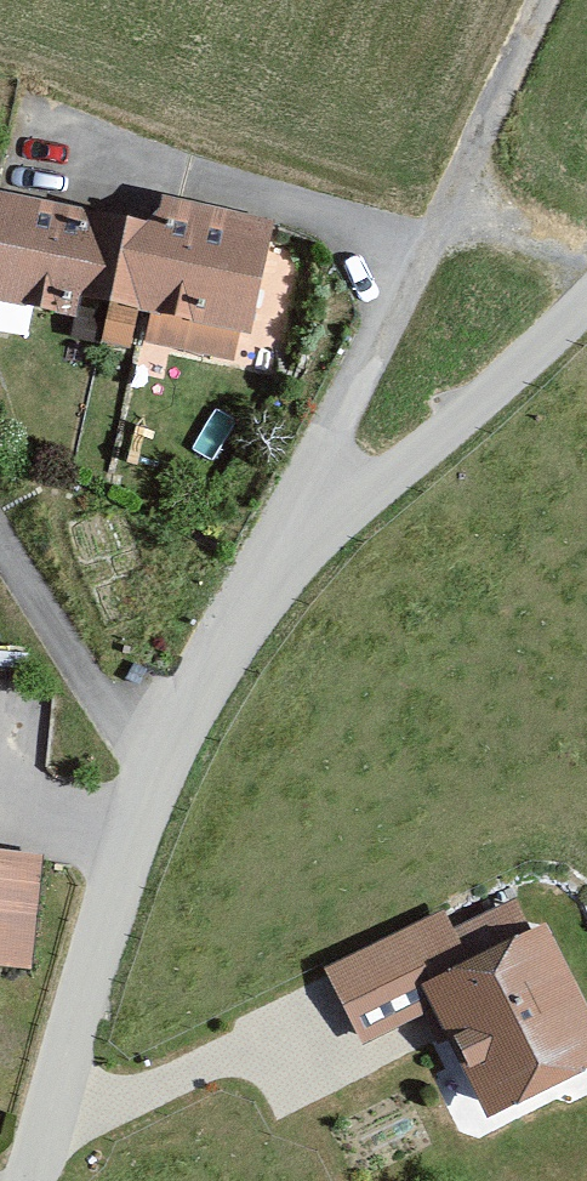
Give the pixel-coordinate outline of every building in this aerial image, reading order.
[(129,219),(0,193),(0,298),(109,319),(129,219)] [(267,246),(129,219),(109,319),(235,344),(239,327),(251,329),(267,246)] [(31,968),(41,860),(0,854),(0,964),(31,968)] [(520,873),(306,968),(346,1058),(435,1019),(491,1144),(586,1101),(586,1024),(520,873)]
